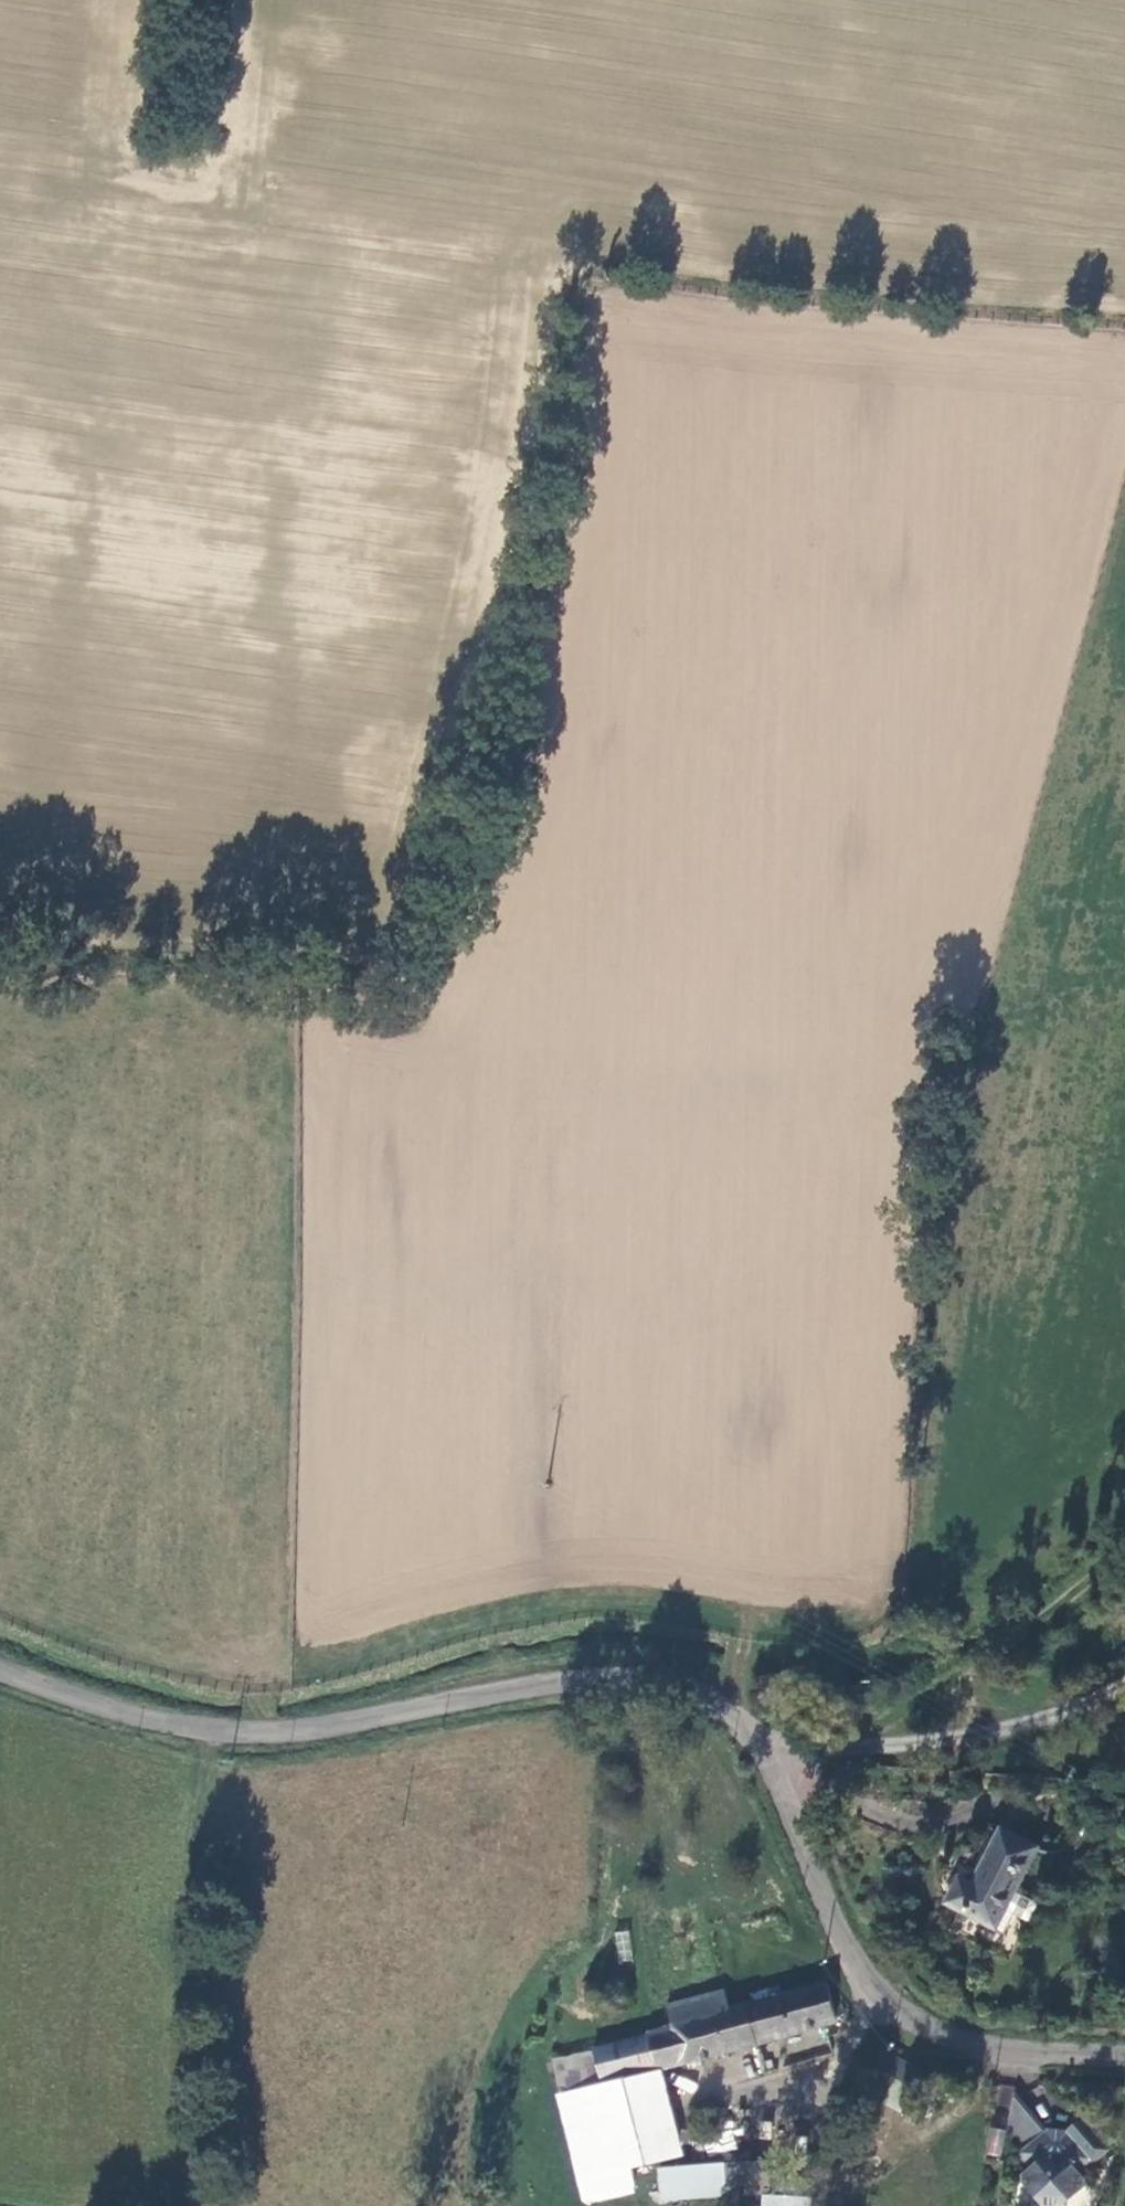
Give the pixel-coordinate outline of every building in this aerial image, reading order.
[(970,1885),(954,1876),(941,1900),(960,1911),(1000,1934),(1009,1919),(1019,1925),(1030,1906),(1009,1895),(1016,1883),(1034,1850),(1000,1830),(970,1885)] [(616,1931),(618,1961),(632,1960),(630,1930),(616,1931)] [(824,1982),(789,1992),(725,2009),(720,1988),(664,2003),(670,2026),(594,2050),(605,2085),(642,2074),(834,2018),(824,1982)] [(920,2074),(872,2052),(864,2071),(911,2093),(920,2074)] [(665,2155),(642,2074),(605,2085),(627,2165),(665,2155)] [(627,2165),(605,2085),(565,2096),(594,2201),(634,2190),(627,2165)] [(1006,2122),(1026,2143),(1044,2126),(1017,2091),(1006,2122)] [(1089,2184),(1078,2172),(1076,2170),(1089,2156),(1091,2158),(1102,2147),(1102,2139),(1077,2114),(1062,2128),(1044,2126),(1026,2143),(1017,2151),(1031,2167),(1018,2180),(1044,2205),(1066,2205),(1089,2184)] [(987,2128),(984,2155),(1001,2157),(1004,2130),(987,2128)] [(669,2170),(672,2198),(764,2188),(760,2160),(669,2170)] [(641,2173),(644,2201),(672,2198),(669,2170),(641,2173)] [(810,2197),(761,2193),(760,2205),(809,2205),(810,2197)]
